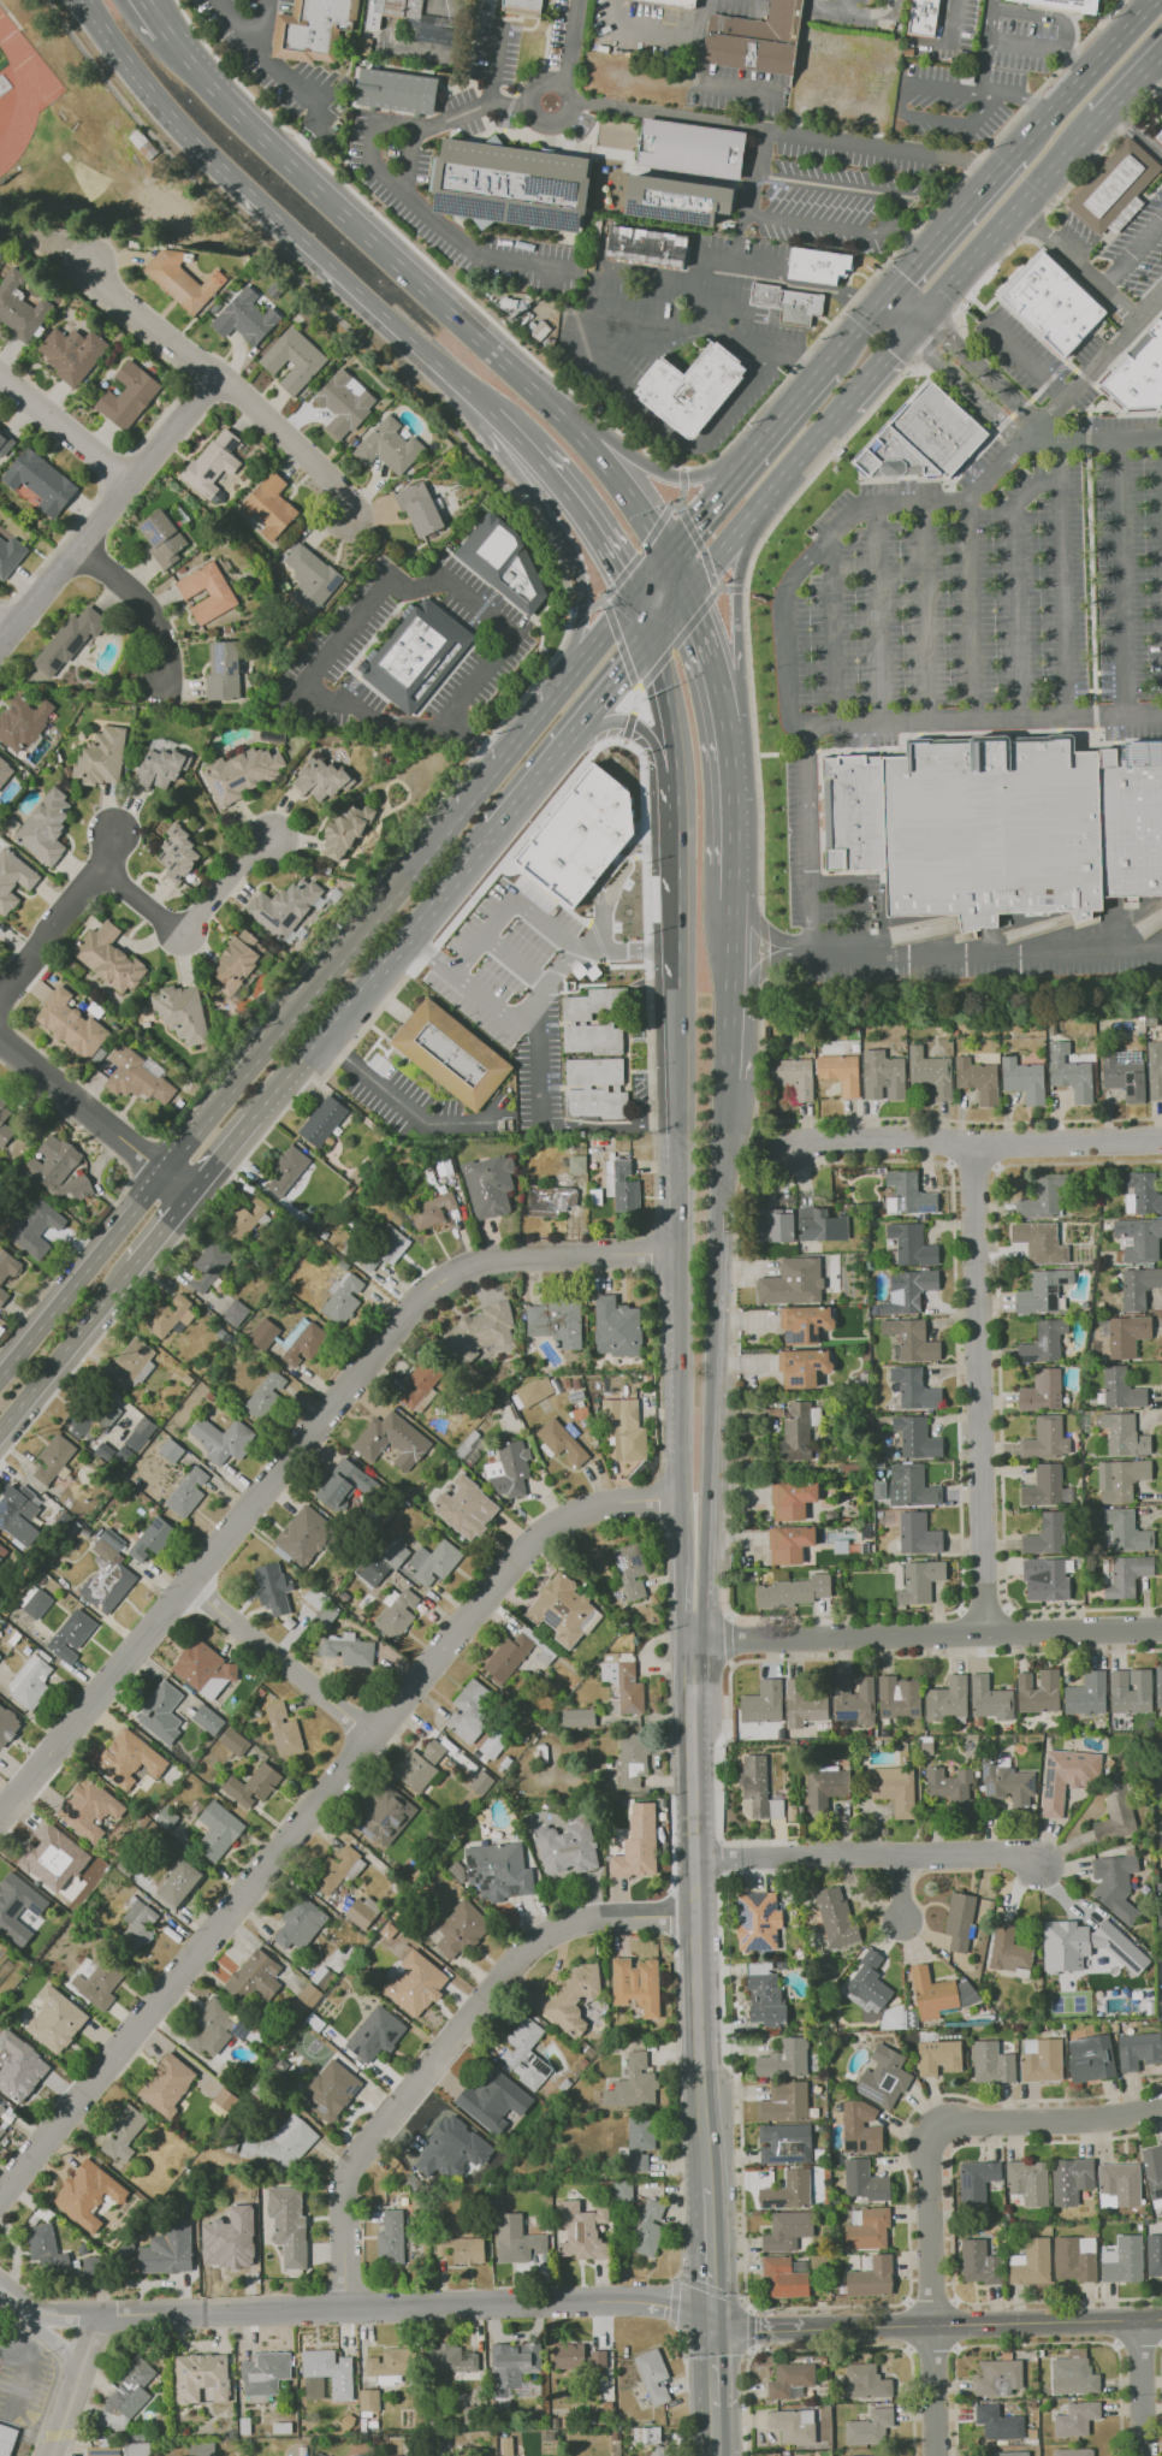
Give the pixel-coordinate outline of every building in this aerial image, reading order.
[(295,19),(298,0),(363,0),(355,61),(274,49),(280,17),(295,19)] [(422,0),(368,0),(365,28),(379,30),(380,15),(419,19),(422,0)] [(541,0),(502,0),(501,9),(538,16),(541,0)] [(694,8),(695,0),(635,0),(694,8)] [(802,0),(769,0),(766,21),(708,14),(702,63),(793,75),(802,0)] [(908,35),(913,0),(942,0),(936,39),(908,35)] [(1030,4),(1006,0),(1099,0),(1097,14),(1084,12),(1083,16),(1030,7),(1030,4)] [(972,65),(958,63),(959,51),(974,53),(972,65)] [(974,84),(961,83),(964,67),(977,69),(974,84)] [(440,78),(435,117),(357,105),(363,69),(440,78)] [(639,166),(645,118),(748,132),(741,180),(639,166)] [(595,143),(626,147),(630,124),(599,119),(595,143)] [(1161,144),(1161,127),(1154,136),(1161,144)] [(1130,136),(1161,166),(1161,168),(1160,171),(1161,173),(1151,185),(1149,183),(1137,196),(1145,203),(1116,235),(1108,227),(1101,236),(1067,205),(1130,136)] [(592,159),(589,178),(592,178),(587,215),(583,215),(582,233),(437,212),(438,194),(434,194),(440,156),(443,156),(446,138),(592,159)] [(736,188),(733,214),(717,212),(715,226),(626,214),(632,173),(736,188)] [(684,270),(610,260),(611,258),(607,256),(611,225),(684,236),(686,235),(689,236),(688,245),(693,245),(692,253),(687,251),(684,270)] [(182,259),(165,244),(142,270),(193,316),(227,278),(216,268),(200,285),(177,264),(182,259)] [(846,278),(840,277),(838,285),(789,278),(794,247),(853,255),(852,264),(853,264),(856,266),(846,278)] [(1065,357),(1000,296),(1043,251),(1108,312),(1065,357)] [(28,345),(0,326),(0,287),(14,267),(60,298),(28,345)] [(811,327),(779,322),(782,308),(751,303),(754,283),(781,286),(781,290),(819,295),(819,294),(825,295),(823,315),(813,314),(811,327)] [(224,337),(233,327),(254,347),(282,317),(270,306),(263,314),(251,303),(258,295),(246,284),(209,323),(224,337)] [(36,350),(76,309),(114,347),(75,387),(36,350)] [(1161,318),(1161,316),(1161,408),(1160,410),(1157,410),(1156,408),(1128,409),(1130,412),(1126,412),(1124,409),(1125,408),(1114,398),(1113,400),(1110,397),(1111,396),(1101,386),(1099,387),(1097,385),(1099,381),(1101,383),(1113,371),(1111,369),(1114,366),(1115,367),(1126,356),(1125,355),(1127,351),(1128,353),(1148,331),(1146,331),(1160,316),(1161,318)] [(278,383),(293,397),(328,359),(291,324),(257,361),(272,375),(287,359),(294,365),(278,383)] [(696,437),(694,438),(690,439),(688,438),(640,398),(641,397),(635,392),(641,385),(639,383),(659,359),(662,360),(664,356),(686,374),(712,341),(716,344),(718,342),(742,361),(740,363),(747,369),(742,375),(745,377),(696,437)] [(129,360),(165,387),(128,434),(91,406),(108,385),(119,393),(125,386),(114,377),(129,360)] [(378,401),(341,366),(312,397),(333,416),(324,426),(340,441),(378,401)] [(872,477),(871,477),(854,462),(867,448),(868,450),(878,439),(877,438),(902,410),(901,409),(917,392),(917,393),(930,379),(990,434),(949,479),(942,472),(942,474),(923,475),(923,474),(872,477)] [(351,452),(366,467),(377,456),(399,476),(425,448),(411,435),(406,441),(395,431),(401,425),(388,412),(351,452)] [(181,478),(210,500),(219,488),(212,483),(223,469),(231,476),(241,462),(230,453),(240,440),(221,425),(181,478)] [(2,458),(15,441),(0,429),(0,457),(2,458)] [(79,486),(25,446),(0,479),(15,491),(21,483),(42,499),(37,507),(54,520),(79,486)] [(287,483),(271,469),(235,511),(248,522),(254,514),(266,524),(259,532),(272,543),(298,511),(278,494),(287,483)] [(393,494),(401,511),(405,509),(418,538),(444,527),(423,480),(393,494)] [(136,526),(153,546),(147,550),(164,570),(180,557),(176,552),(188,542),(159,507),(136,526)] [(532,616),(455,554),(491,509),(502,519),(520,533),(549,593),(532,616)] [(4,581),(28,548),(11,536),(7,541),(0,536),(0,578),(4,581)] [(343,575),(296,542),(281,564),(301,578),(287,598),(313,617),(343,575)] [(238,604),(213,559),(174,581),(184,599),(205,588),(209,596),(189,607),(199,625),(238,604)] [(411,716),(362,676),(372,665),(366,661),(375,649),(379,652),(405,619),(402,615),(411,603),(417,608),(427,597),(476,637),(411,716)] [(76,617),(70,613),(31,663),(54,680),(103,617),(87,604),(76,617)] [(239,698),(238,641),(207,641),(208,699),(239,698)] [(20,755),(57,708),(44,698),(36,708),(16,692),(0,712),(0,740),(20,755)] [(119,785),(125,727),(99,724),(97,742),(79,741),(75,777),(81,778),(81,781),(119,785)] [(1075,736),(1075,751),(1099,751),(1104,898),(1104,911),(1093,911),(1093,918),(1077,923),(1073,912),(998,913),(1000,928),(982,928),(982,930),(962,934),(959,915),(888,917),(887,869),(883,757),(907,756),(907,740),(911,739),(932,738),(935,740),(970,739),(971,739),(974,736),(1008,735),(1010,738),(1048,736),(1051,734),(1072,734),(1075,736)] [(1121,741),(1161,740),(1161,896),(1104,898),(1099,751),(1099,748),(1117,748),(1122,748),(1121,741)] [(191,756),(172,749),(170,755),(148,746),(133,783),(149,789),(151,784),(168,791),(178,767),(185,770),(191,756)] [(217,804),(280,777),(276,769),(285,765),(279,751),(270,755),(266,747),(255,751),(253,747),(223,760),(221,756),(200,765),(217,804)] [(302,797),(308,791),(321,805),(340,787),(344,791),(351,784),(321,752),(289,782),(302,797)] [(887,869),(825,871),(825,850),(826,850),(825,829),(823,829),(823,815),(825,815),(825,812),(823,812),(823,798),(825,798),(824,780),(823,757),(838,757),(838,756),(867,754),(867,756),(883,756),(883,757),(887,869)] [(13,766),(0,756),(0,783),(13,766)] [(518,859),(579,909),(636,830),(634,789),(597,759),(518,859)] [(51,867),(66,847),(52,837),(76,805),(51,786),(12,838),(51,867)] [(318,853),(342,863),(354,834),(362,838),(374,809),(363,805),(361,809),(345,802),(335,823),(331,821),(318,853)] [(152,856),(168,868),(163,875),(177,886),(201,855),(190,847),(196,840),(176,825),(152,856)] [(4,846),(0,851),(0,914),(4,917),(19,899),(9,891),(17,882),(29,891),(41,876),(4,846)] [(323,891),(298,871),(274,901),(260,890),(244,910),(283,941),(311,906),(323,891)] [(71,953),(125,996),(146,969),(112,942),(121,931),(106,919),(95,932),(91,928),(71,953)] [(229,997),(268,948),(242,928),(208,971),(222,982),(217,988),(229,997)] [(197,983),(159,990),(160,993),(154,994),(161,1031),(175,1029),(177,1038),(184,1037),(186,1045),(208,1041),(197,983)] [(32,1017),(85,1060),(109,1031),(89,1015),(86,1018),(67,1003),(73,995),(59,984),(32,1017)] [(593,1054),(593,1052),(564,1052),(564,1025),(571,1025),(571,1022),(563,1022),(563,996),(588,996),(588,989),(628,988),(629,1020),(615,1020),(615,1029),(623,1029),(624,1054),(593,1054)] [(513,1065),(425,996),(388,1042),(476,1112),(513,1065)] [(1148,1026),(1148,1018),(1157,1018),(1157,1025),(1148,1026)] [(1149,1042),(1161,1041),(1161,1100),(1151,1100),(1149,1042)] [(1075,1105),(1074,1088),(1073,1089),(1072,1085),(1053,1085),(1050,1042),(1071,1042),(1072,1055),(1065,1055),(1066,1064),(1093,1063),(1095,1103),(1075,1105)] [(936,1101),(935,1083),(912,1084),(911,1044),(924,1044),(924,1059),(951,1058),(954,1100),(936,1101)] [(103,1085),(124,1098),(129,1091),(138,1097),(142,1092),(166,1108),(180,1087),(117,1046),(108,1060),(116,1065),(103,1085)] [(906,1100),(888,1100),(888,1087),(883,1087),(884,1099),(865,1100),(865,1049),(887,1049),(887,1058),(906,1057),(906,1100)] [(1145,1103),(1126,1103),(1126,1088),(1104,1088),(1104,1053),(1115,1053),(1115,1052),(1142,1052),(1142,1061),(1145,1061),(1145,1083),(1145,1103)] [(843,1099),(842,1082),(838,1082),(838,1078),(819,1079),(818,1075),(816,1075),(814,1059),(818,1059),(818,1057),(859,1055),(859,1077),(860,1077),(861,1097),(843,1099)] [(980,1107),(980,1090),(978,1090),(978,1088),(958,1088),(956,1057),(971,1055),(971,1065),(997,1065),(998,1085),(1000,1106),(980,1107)] [(1027,1106),(1026,1089),(1004,1090),(1003,1057),(1018,1055),(1018,1065),(1044,1064),(1045,1083),(1047,1105),(1027,1106)] [(601,1119),(601,1115),(567,1117),(565,1090),(585,1089),(585,1085),(568,1085),(567,1060),(623,1059),(624,1084),(621,1084),(621,1093),(628,1091),(629,1111),(627,1111),(627,1118),(601,1119)] [(793,1102),(793,1087),(772,1087),(771,1060),(812,1059),(813,1078),(814,1102),(793,1102)] [(14,1133),(3,1122),(11,1113),(2,1105),(9,1097),(0,1089),(0,1149),(14,1133)] [(318,1149),(348,1110),(328,1093),(297,1132),(318,1149)] [(21,1170),(53,1194),(54,1197),(68,1193),(77,1199),(94,1194),(88,1177),(83,1173),(64,1179),(82,1154),(50,1131),(37,1149),(43,1154),(47,1167),(32,1156),(21,1170)] [(309,1157),(287,1144),(271,1171),(274,1173),(265,1188),(283,1199),(309,1157)] [(514,1190),(509,1172),(515,1171),(510,1152),(460,1165),(475,1221),(510,1212),(505,1191),(514,1190)] [(569,1173),(586,1172),(585,1155),(568,1156),(569,1173)] [(639,1178),(630,1178),(630,1159),(613,1159),(613,1174),(605,1174),(605,1196),(614,1196),(614,1211),(639,1211),(639,1178)] [(897,1213),(896,1212),(888,1212),(888,1199),(896,1197),(896,1186),(888,1186),(887,1172),(919,1171),(919,1191),(921,1191),(923,1194),(938,1193),(938,1212),(897,1213)] [(1161,1196),(1161,1213),(1136,1214),(1136,1213),(1126,1213),(1126,1205),(1125,1203),(1124,1202),(1124,1201),(1124,1200),(1124,1199),(1124,1197),(1125,1196),(1126,1195),(1125,1173),(1137,1172),(1137,1173),(1157,1172),(1158,1193),(1161,1193),(1161,1196)] [(1019,1218),(1018,1199),(1034,1199),(1034,1174),(1068,1174),(1068,1189),(1063,1189),(1063,1217),(1019,1218)] [(527,1215),(566,1216),(567,1205),(576,1206),(577,1187),(528,1186),(527,1215)] [(457,1206),(451,1191),(407,1209),(417,1232),(444,1220),(441,1213),(457,1206)] [(67,1220),(38,1197),(6,1236),(37,1261),(50,1245),(38,1236),(48,1224),(58,1232),(67,1220)] [(223,1233),(248,1243),(264,1202),(253,1197),(248,1209),(235,1204),(223,1233)] [(770,1242),(770,1241),(753,1241),(752,1206),(760,1206),(760,1207),(770,1207),(770,1209),(784,1209),(784,1211),(793,1211),(793,1213),(795,1213),(796,1241),(770,1242)] [(800,1242),(800,1219),(799,1208),(814,1207),(814,1209),(829,1208),(829,1215),(849,1215),(850,1239),(800,1242)] [(1114,1221),(1161,1219),(1161,1237),(1160,1237),(1160,1261),(1125,1262),(1124,1248),(1133,1247),(1133,1237),(1115,1238),(1114,1221)] [(382,1258),(391,1266),(410,1241),(386,1222),(354,1262),(369,1274),(382,1258)] [(939,1265),(899,1266),(899,1263),(888,1263),(888,1250),(899,1250),(899,1238),(888,1238),(888,1223),(924,1223),(924,1245),(939,1245),(939,1265)] [(1028,1265),(1028,1242),(1013,1242),(1013,1224),(1031,1223),(1031,1224),(1057,1223),(1057,1247),(1068,1245),(1068,1263),(1028,1265)] [(187,1282),(200,1294),(234,1258),(214,1239),(191,1264),(198,1270),(187,1282)] [(0,1248),(0,1283),(7,1273),(13,1277),(23,1263),(0,1248)] [(760,1303),(760,1277),(783,1277),(782,1259),(822,1257),(822,1278),(825,1278),(825,1289),(823,1289),(823,1302),(760,1303)] [(1124,1270),(1161,1268),(1161,1288),(1150,1288),(1150,1291),(1146,1291),(1146,1310),(1125,1312),(1124,1270)] [(365,1282),(343,1269),(330,1292),(331,1293),(319,1312),(342,1327),(359,1300),(355,1298),(365,1282)] [(1018,1313),(1016,1291),(1032,1290),(1032,1271),(1074,1270),(1075,1284),(1060,1284),(1060,1312),(1018,1313)] [(881,1314),(879,1302),(890,1302),(890,1300),(893,1300),(891,1272),(920,1272),(920,1271),(939,1271),(941,1290),(924,1290),(924,1292),(921,1292),(921,1313),(906,1313),(906,1314),(881,1314)] [(9,1294),(0,1288),(0,1307),(9,1294)] [(142,1324),(161,1340),(178,1318),(186,1325),(194,1315),(186,1309),(191,1302),(179,1292),(168,1305),(161,1300),(142,1324)] [(595,1355),(640,1355),(640,1306),(615,1306),(615,1294),(594,1294),(595,1355)] [(220,1316),(235,1328),(250,1310),(234,1298),(220,1316)] [(561,1350),(581,1349),(580,1298),(538,1299),(538,1305),(525,1306),(526,1337),(561,1336),(561,1350)] [(442,1327),(455,1367),(477,1360),(474,1351),(495,1344),(498,1352),(514,1347),(509,1329),(515,1327),(506,1299),(480,1307),(482,1315),(442,1327)] [(787,1345),(787,1328),(782,1328),(781,1308),(831,1307),(831,1318),(836,1321),(836,1326),(832,1330),(828,1330),(823,1326),(819,1326),(819,1344),(787,1345)] [(275,1353),(294,1367),(302,1356),(309,1361),(329,1334),(302,1315),(275,1353)] [(1137,1359),(1109,1359),(1109,1337),(1099,1337),(1099,1318),(1152,1316),(1152,1339),(1137,1339),(1137,1359)] [(247,1337),(263,1351),(280,1330),(265,1317),(247,1337)] [(900,1362),(900,1360),(891,1361),(891,1347),(901,1347),(900,1334),(882,1334),(882,1320),(925,1319),(926,1342),(942,1342),(942,1361),(900,1362)] [(1019,1363),(1019,1344),(1034,1344),(1034,1341),(1038,1341),(1038,1320),(1069,1319),(1069,1333),(1061,1334),(1062,1362),(1019,1363)] [(155,1365),(148,1360),(155,1352),(135,1335),(114,1360),(121,1366),(110,1379),(124,1391),(131,1382),(137,1387),(155,1365)] [(785,1389),(784,1372),(779,1372),(779,1351),(830,1350),(830,1360),(834,1365),(835,1369),(831,1373),(826,1373),(822,1369),(818,1369),(818,1387),(785,1389)] [(406,1377),(413,1383),(399,1398),(416,1415),(436,1393),(430,1388),(444,1372),(426,1356),(406,1377)] [(1149,1407),(1105,1408),(1105,1366),(1128,1365),(1128,1385),(1131,1385),(1132,1389),(1148,1389),(1149,1407)] [(943,1408),(901,1409),(901,1381),(891,1381),(891,1367),(923,1367),(923,1369),(924,1369),(924,1375),(921,1375),(921,1380),(924,1380),(925,1386),(926,1386),(926,1389),(943,1389),(943,1408)] [(1020,1410),(1020,1389),(1036,1387),(1034,1368),(1062,1368),(1063,1409),(1042,1409),(1042,1410),(1020,1410)] [(287,1381),(272,1369),(242,1407),(262,1424),(284,1398),(277,1393),(287,1381)] [(868,1387),(856,1387),(856,1380),(862,1380),(862,1374),(868,1374),(868,1387)] [(515,1388),(522,1406),(554,1394),(547,1375),(515,1388)] [(87,1442),(98,1428),(105,1432),(121,1410),(105,1398),(93,1415),(77,1403),(62,1424),(87,1442)] [(646,1427),(638,1427),(637,1398),(604,1399),(605,1461),(646,1460),(646,1427)] [(779,1461),(779,1442),(785,1440),(785,1419),(792,1418),(792,1402),(812,1401),(812,1408),(822,1408),(823,1426),(813,1426),(813,1428),(811,1428),(812,1460),(779,1461)] [(855,1418),(847,1416),(847,1404),(855,1405),(855,1418)] [(431,1441),(390,1409),(381,1421),(374,1416),(351,1447),(371,1462),(387,1442),(401,1452),(392,1462),(407,1473),(431,1441)] [(1151,1455),(1110,1455),(1110,1428),(1101,1428),(1101,1427),(1097,1427),(1097,1415),(1101,1415),(1101,1414),(1136,1414),(1137,1436),(1151,1436),(1151,1455)] [(588,1459),(556,1415),(535,1431),(554,1456),(563,1449),(576,1467),(588,1459)] [(1042,1457),(1021,1457),(1021,1439),(1038,1439),(1037,1416),(1062,1415),(1063,1438),(1071,1438),(1072,1454),(1063,1454),(1063,1457),(1042,1457)] [(138,1453),(157,1426),(142,1416),(124,1443),(138,1453)] [(235,1417),(222,1433),(200,1416),(187,1431),(207,1447),(202,1454),(218,1467),(229,1453),(237,1459),(257,1435),(235,1417)] [(944,1457),(903,1457),(903,1431),(894,1431),(894,1416),(927,1416),(929,1438),(944,1438),(944,1457)] [(46,1486),(76,1448),(56,1432),(35,1458),(41,1463),(32,1475),(46,1486)] [(486,1463),(493,1499),(525,1493),(522,1478),(529,1477),(526,1459),(528,1459),(525,1439),(496,1444),(499,1461),(486,1463)] [(377,1482),(343,1457),(314,1495),(338,1513),(357,1488),(367,1495),(377,1482)] [(1133,1503),(1102,1504),(1102,1490),(1099,1490),(1099,1462),(1133,1462),(1133,1461),(1152,1461),(1152,1480),(1137,1480),(1137,1483),(1133,1483),(1133,1503)] [(891,1507),(890,1484),(895,1484),(895,1464),(925,1463),(926,1487),(942,1487),(942,1504),(891,1507)] [(203,1493),(197,1489),(208,1475),(194,1464),(163,1502),(183,1519),(203,1493)] [(842,1476),(842,1464),(861,1464),(861,1476),(842,1476)] [(1022,1505),(1022,1486),(1037,1486),(1037,1464),(1061,1464),(1062,1487),(1072,1487),(1073,1504),(1022,1505)] [(474,1542),(501,1503),(458,1474),(452,1484),(457,1487),(450,1497),(443,1493),(430,1512),(474,1542)] [(776,1521),(775,1505),(773,1505),(772,1485),(779,1485),(779,1483),(819,1481),(820,1502),(806,1502),(807,1520),(776,1521)] [(28,1522),(39,1508),(31,1501),(36,1495),(21,1483),(16,1490),(9,1484),(0,1496),(0,1527),(27,1548),(40,1532),(28,1522)] [(873,1498),(884,1499),(885,1487),(873,1486),(873,1498)] [(336,1528),(305,1503),(269,1548),(287,1562),(290,1558),(303,1569),(336,1528)] [(901,1554),(901,1513),(909,1511),(909,1510),(917,1509),(918,1511),(927,1511),(927,1531),(943,1531),(943,1552),(901,1554)] [(1114,1551),(1114,1523),(1104,1523),(1104,1509),(1136,1509),(1136,1528),(1139,1528),(1139,1531),(1154,1531),(1155,1550),(1114,1551)] [(830,1522),(826,1519),(826,1514),(830,1510),(835,1510),(838,1514),(838,1519),(835,1522),(830,1522)] [(1066,1552),(1024,1554),(1024,1535),(1041,1535),(1041,1532),(1043,1532),(1043,1511),(1066,1511),(1066,1552)] [(155,1555),(175,1530),(156,1515),(126,1552),(140,1563),(150,1551),(155,1555)] [(805,1564),(772,1564),(772,1550),(770,1550),(770,1528),(776,1528),(776,1527),(817,1526),(817,1546),(804,1546),(805,1564)] [(78,1593),(107,1615),(138,1575),(114,1557),(126,1542),(107,1528),(90,1549),(104,1559),(78,1593)] [(442,1580),(463,1554),(442,1537),(430,1553),(420,1545),(407,1562),(417,1570),(412,1576),(427,1588),(437,1576),(442,1580)] [(410,1551),(393,1538),(378,1559),(372,1555),(357,1575),(374,1588),(390,1567),(395,1571),(410,1551)] [(612,1549),(627,1601),(646,1596),(640,1576),(647,1574),(637,1542),(612,1549)] [(1105,1599),(1104,1560),(1114,1560),(1114,1557),(1155,1556),(1155,1575),(1139,1576),(1139,1578),(1136,1578),(1137,1599),(1105,1599)] [(1028,1602),(1027,1582),(1024,1582),(1024,1560),(1045,1558),(1045,1560),(1073,1558),(1074,1573),(1066,1573),(1066,1578),(1069,1578),(1071,1600),(1028,1602)] [(290,1613),(285,1591),(293,1590),(290,1574),(281,1576),(278,1562),(252,1567),(260,1607),(270,1605),(272,1617),(290,1613)] [(899,1604),(899,1591),(896,1591),(896,1564),(906,1563),(947,1562),(948,1580),(932,1581),(932,1603),(899,1604)] [(567,1649),(601,1611),(559,1572),(522,1612),(537,1626),(543,1620),(557,1633),(553,1637),(567,1649)] [(759,1608),(758,1586),(775,1585),(775,1581),(812,1580),(812,1574),(831,1574),(832,1597),(816,1598),(816,1602),(796,1603),(796,1606),(773,1608),(759,1608)] [(52,1600),(33,1584),(17,1604),(36,1620),(52,1600)] [(420,1598),(404,1586),(373,1626),(386,1636),(391,1629),(400,1635),(416,1615),(411,1610),(420,1598)] [(75,1651),(97,1624),(76,1607),(45,1646),(69,1665),(78,1654),(75,1651)] [(506,1636),(481,1670),(502,1685),(539,1636),(525,1626),(513,1641),(506,1636)] [(374,1641),(356,1641),(356,1632),(341,1632),(340,1637),(318,1636),(318,1654),(342,1655),(342,1666),(373,1667),(374,1641)] [(238,1669),(194,1636),(169,1669),(211,1701),(229,1678),(230,1679),(238,1669)] [(32,1710),(49,1687),(42,1682),(53,1668),(33,1652),(5,1689),(32,1710)] [(619,1714),(643,1713),(643,1682),(634,1682),(633,1653),(600,1653),(601,1682),(618,1682),(619,1714)] [(1047,1720),(1047,1711),(1020,1712),(1019,1673),(1033,1673),(1033,1688),(1039,1688),(1039,1685),(1042,1685),(1041,1669),(1060,1669),(1061,1689),(1060,1689),(1061,1711),(1057,1711),(1059,1718),(1047,1720)] [(1108,1714),(1066,1714),(1066,1687),(1085,1687),(1085,1671),(1107,1670),(1108,1714)] [(1111,1714),(1111,1670),(1128,1670),(1130,1691),(1138,1689),(1138,1685),(1132,1685),(1131,1670),(1152,1670),(1154,1712),(1111,1714)] [(973,1716),(972,1674),(990,1674),(990,1691),(1014,1689),(1015,1721),(996,1721),(996,1716),(973,1716)] [(954,1723),(954,1717),(945,1717),(945,1721),(926,1721),(926,1689),(950,1689),(950,1675),(967,1675),(968,1716),(966,1716),(967,1723),(954,1723)] [(843,1728),(843,1720),(835,1720),(834,1677),(850,1677),(852,1694),(860,1694),(859,1676),(876,1676),(877,1724),(858,1724),(858,1720),(855,1720),(856,1728),(843,1728)] [(882,1720),(879,1676),(897,1676),(897,1686),(899,1685),(899,1681),(901,1681),(901,1679),(908,1679),(908,1680),(913,1680),(913,1679),(918,1679),(918,1681),(920,1681),(923,1717),(882,1720)] [(474,1716),(492,1693),(472,1677),(450,1704),(456,1709),(444,1724),(470,1745),(485,1725),(474,1716)] [(805,1728),(788,1728),(787,1679),(806,1677),(807,1693),(830,1693),(830,1700),(832,1700),(832,1716),(830,1716),(830,1721),(805,1721),(805,1728)] [(742,1722),(741,1695),(761,1695),(760,1679),(783,1679),(784,1721),(742,1722)] [(183,1695),(164,1680),(133,1718),(167,1744),(184,1723),(170,1712),(183,1695)] [(295,1718),(288,1719),(283,1700),(265,1705),(278,1757),(303,1751),(295,1718)] [(213,1736),(225,1722),(202,1703),(190,1717),(213,1736)] [(22,1720),(0,1704),(0,1749),(22,1720)] [(561,1709),(561,1727),(594,1726),(594,1709),(561,1709)] [(984,1726),(973,1726),(974,1717),(984,1717),(984,1726)] [(127,1792),(136,1780),(130,1776),(139,1764),(158,1778),(170,1762),(122,1726),(93,1766),(127,1792)] [(218,1741),(239,1757),(250,1743),(230,1727),(218,1741)] [(479,1751),(495,1760),(508,1737),(492,1728),(479,1751)] [(639,1788),(639,1776),(648,1776),(647,1733),(617,1733),(618,1788),(639,1788)] [(895,1746),(895,1741),(899,1741),(899,1736),(905,1736),(905,1741),(902,1741),(902,1746),(895,1746)] [(433,1764),(446,1749),(433,1738),(420,1753),(433,1764)] [(935,1754),(923,1754),(921,1741),(935,1741),(935,1754)] [(420,1793),(437,1766),(408,1748),(391,1775),(420,1793)] [(1065,1811),(1044,1809),(1049,1750),(1103,1754),(1102,1776),(1090,1775),(1090,1777),(1075,1776),(1075,1780),(1067,1780),(1065,1811)] [(754,1818),(753,1799),(745,1799),(745,1787),(740,1787),(740,1771),(745,1771),(745,1754),(767,1754),(769,1799),(785,1799),(785,1818),(754,1818)] [(1014,1813),(1013,1792),(1007,1793),(1008,1798),(997,1799),(997,1800),(988,1800),(988,1781),(984,1781),(983,1758),(1010,1757),(1012,1773),(1036,1771),(1036,1797),(1031,1797),(1031,1813),(1014,1813)] [(219,1787),(247,1810),(257,1798),(262,1802),(283,1776),(263,1760),(244,1784),(230,1774),(219,1787)] [(810,1818),(808,1769),(818,1769),(818,1766),(840,1765),(840,1770),(852,1770),(853,1795),(829,1797),(830,1817),(810,1818)] [(896,1819),(895,1798),(872,1799),(872,1769),(903,1768),(903,1770),(914,1769),(915,1818),(896,1819)] [(950,1816),(950,1797),(927,1797),(927,1768),(945,1768),(945,1777),(959,1777),(959,1769),(974,1769),(974,1782),(970,1782),(970,1799),(974,1799),(974,1816),(950,1816)] [(494,1780),(481,1769),(468,1786),(481,1796),(494,1780)] [(55,1815),(95,1845),(105,1831),(96,1824),(105,1811),(117,1820),(126,1807),(85,1775),(55,1815)] [(1098,1842),(1093,1823),(1110,1818),(1103,1786),(1126,1781),(1132,1780),(1134,1788),(1130,1789),(1140,1831),(1098,1842)] [(417,1808),(385,1783),(352,1824),(384,1850),(417,1808)] [(245,1825),(212,1799),(196,1819),(209,1828),(194,1848),(214,1864),(245,1825)] [(654,1802),(629,1802),(629,1839),(623,1839),(623,1855),(609,1855),(609,1875),(656,1874),(654,1802)] [(789,1821),(789,1809),(799,1809),(799,1821),(789,1821)] [(543,1875),(573,1867),(574,1874),(600,1867),(587,1817),(565,1823),(567,1832),(556,1835),(553,1823),(531,1829),(543,1875)] [(531,1867),(523,1868),(522,1842),(464,1846),(467,1884),(478,1884),(479,1899),(533,1896),(531,1867)] [(327,1855),(309,1883),(329,1897),(359,1853),(344,1843),(333,1859),(327,1855)] [(1132,1892),(1126,1899),(1142,1915),(1130,1928),(1091,1894),(1103,1882),(1102,1878),(1095,1880),(1092,1859),(1127,1856),(1126,1848),(1136,1847),(1136,1854),(1138,1854),(1140,1872),(1130,1874),(1132,1892)] [(204,1876),(183,1858),(155,1891),(176,1909),(204,1876)] [(22,1947),(33,1933),(15,1919),(24,1906),(38,1917),(50,1901),(9,1870),(0,1881),(0,1931),(22,1947)] [(846,1953),(843,1946),(832,1949),(829,1937),(828,1939),(816,1893),(823,1890),(823,1889),(832,1887),(834,1888),(840,1886),(844,1900),(847,1899),(853,1921),(856,1919),(862,1941),(852,1943),(854,1951),(846,1953)] [(967,1954),(950,1951),(953,1935),(945,1934),(953,1892),(978,1896),(972,1924),(977,1925),(974,1939),(970,1937),(967,1954)] [(740,1951),(740,1939),(739,1939),(737,1925),(740,1925),(739,1894),(777,1893),(777,1911),(783,1911),(784,1928),(777,1928),(778,1949),(740,1951)] [(286,1950),(292,1941),(303,1950),(328,1915),(298,1894),(280,1919),(284,1921),(272,1939),(286,1950)] [(343,1914),(364,1930),(379,1910),(359,1894),(343,1914)] [(148,1928),(158,1915),(137,1898),(120,1920),(127,1925),(115,1940),(136,1956),(154,1933),(148,1928)] [(435,1927),(443,1936),(434,1944),(451,1963),(491,1925),(466,1898),(435,1927)] [(1042,1971),(1082,1970),(1082,1956),(1090,1956),(1090,1947),(1104,1947),(1135,1976),(1150,1960),(1105,1918),(1092,1932),(1084,1926),(1079,1926),(1073,1920),(1042,1921),(1042,1971)] [(1016,1971),(1003,1967),(1003,1970),(990,1967),(998,1921),(1018,1924),(1014,1943),(1036,1948),(1032,1970),(1018,1966),(1016,1971)] [(273,1978),(281,1966),(255,1946),(223,1988),(244,2004),(252,1993),(266,2004),(281,1984),(273,1978)] [(877,2013),(871,2010),(868,2013),(843,1994),(847,1989),(846,1988),(864,1964),(860,1961),(871,1947),(877,1952),(877,1951),(881,1953),(879,1954),(885,1958),(876,1970),(882,1975),(878,1978),(896,1992),(883,2008),(882,2008),(877,2013)] [(799,1960),(796,1949),(804,1948),(806,1959),(799,1960)] [(417,2020),(440,1991),(439,1990),(449,1977),(413,1949),(380,1992),(417,2020)] [(68,1983),(103,2012),(115,1997),(109,1992),(124,1973),(104,1956),(85,1980),(77,1973),(68,1983)] [(659,2018),(658,1960),(632,1960),(632,1957),(611,1958),(612,2003),(639,2002),(640,2019),(659,2018)] [(535,2010),(577,2040),(588,2024),(579,2018),(578,1998),(581,1994),(585,1998),(600,1996),(598,1963),(567,1965),(535,2010)] [(923,2022),(917,1992),(915,1992),(911,1966),(929,1964),(932,1984),(955,1979),(961,2007),(939,2011),(941,2018),(923,2022)] [(781,2034),(767,2034),(767,2026),(764,2026),(764,2022),(751,2022),(751,2004),(753,2004),(752,1990),(747,1990),(747,1975),(778,1973),(778,1988),(782,1988),(783,2000),(787,2000),(787,2005),(788,2005),(789,2023),(788,2023),(788,2026),(781,2026),(781,2034)] [(962,2008),(959,1984),(967,1979),(983,1999),(962,2008)] [(24,2028),(57,2055),(89,2016),(46,1981),(35,1996),(44,2003),(24,2028)] [(185,2044),(200,2055),(204,2050),(213,2057),(231,2034),(223,2028),(235,2012),(212,1996),(193,2022),(197,2026),(185,2044)] [(408,2028),(378,2003),(343,2045),(367,2065),(381,2048),(387,2053),(408,2028)] [(906,2029),(881,2030),(882,2023),(887,2011),(897,2005),(906,2005),(906,2010),(906,2029)] [(906,2010),(919,2010),(920,2029),(906,2029),(906,2010)] [(552,2069),(528,2050),(544,2031),(524,2014),(503,2041),(508,2045),(497,2060),(535,2090),(552,2069)] [(19,2106),(52,2065),(5,2027),(0,2032),(0,2046),(1,2047),(0,2048),(0,2090),(19,2106)] [(1119,2037),(1161,2032),(1161,2063),(1146,2064),(1146,2059),(1139,2059),(1140,2071),(1122,2073),(1119,2037)] [(1073,2084),(1069,2060),(1071,2059),(1071,2056),(1073,2056),(1069,2041),(1110,2034),(1117,2076),(1073,2084)] [(764,2079),(764,2077),(758,2077),(757,2056),(771,2056),(771,2053),(783,2052),(783,2037),(807,2036),(808,2076),(784,2076),(769,2076),(769,2079),(764,2079)] [(1022,2082),(1021,2054),(1025,2054),(1025,2040),(1062,2038),(1063,2081),(1022,2082)] [(1016,2082),(997,2082),(976,2082),(976,2041),(1000,2040),(1000,2054),(1016,2054),(1016,2082)] [(921,2077),(920,2069),(918,2069),(917,2058),(919,2058),(919,2042),(962,2041),(964,2071),(944,2071),(944,2066),(938,2066),(938,2077),(921,2077)] [(891,2111),(855,2090),(867,2069),(873,2072),(879,2061),(871,2058),(879,2042),(907,2056),(901,2069),(914,2076),(905,2093),(902,2091),(891,2111)] [(199,2075),(169,2051),(136,2094),(166,2117),(199,2075)] [(626,2051),(627,2080),(614,2080),(614,2090),(603,2090),(603,2106),(656,2105),(655,2072),(646,2073),(645,2051),(626,2051)] [(362,2079),(327,2058),(299,2103),(334,2125),(362,2079)] [(810,2119),(758,2120),(758,2101),(772,2100),(771,2082),(808,2082),(810,2119)] [(211,2101),(227,2111),(236,2096),(220,2087),(211,2101)] [(875,2121),(865,2121),(865,2127),(884,2127),(884,2153),(855,2153),(855,2152),(846,2153),(844,2101),(862,2101),(881,2111),(875,2121)] [(147,2119),(127,2102),(106,2129),(111,2133),(100,2148),(123,2166),(134,2151),(127,2145),(147,2119)] [(318,2134),(291,2111),(266,2142),(253,2131),(242,2144),(283,2177),(318,2134)] [(495,2145),(445,2115),(413,2166),(429,2177),(435,2167),(455,2179),(467,2159),(481,2168),(495,2145)] [(647,2172),(647,2151),(654,2151),(654,2118),(628,2117),(627,2171),(647,2172)] [(761,2164),(761,2147),(771,2147),(771,2142),(760,2142),(760,2135),(761,2135),(760,2125),(812,2124),(813,2162),(761,2164)] [(826,2132),(816,2131),(817,2124),(826,2125),(826,2132)] [(1143,2150),(1161,2147),(1161,2207),(1155,2208),(1154,2201),(1152,2201),(1149,2179),(1148,2179),(1143,2150)] [(837,2167),(837,2166),(832,2166),(832,2165),(831,2165),(831,2155),(837,2155),(837,2158),(844,2158),(844,2165),(842,2166),(842,2167),(837,2167)] [(50,2202),(93,2234),(102,2222),(91,2213),(105,2194),(120,2204),(130,2191),(85,2157),(71,2177),(69,2176),(50,2202)] [(870,2206),(860,2206),(860,2196),(847,2196),(846,2159),(871,2158),(871,2177),(891,2176),(891,2201),(870,2201),(870,2206)] [(1055,2206),(1054,2161),(1073,2160),(1095,2159),(1095,2189),(1079,2190),(1079,2206),(1055,2206)] [(1025,2207),(1025,2200),(1012,2200),(1012,2190),(1008,2190),(1007,2162),(1027,2161),(1027,2165),(1036,2165),(1036,2162),(1049,2162),(1050,2206),(1025,2207)] [(964,2208),(961,2164),(1002,2162),(1003,2180),(986,2182),(988,2208),(964,2208)] [(1117,2207),(1117,2192),(1101,2194),(1099,2165),(1142,2164),(1143,2206),(1117,2207)] [(778,2209),(778,2208),(760,2208),(760,2188),(787,2188),(785,2170),(811,2168),(812,2207),(781,2207),(782,2209),(778,2209)] [(631,2181),(613,2181),(614,2199),(632,2199),(631,2181)] [(305,2269),(304,2187),(266,2188),(267,2218),(272,2218),(273,2245),(282,2244),(282,2269),(305,2269)] [(665,2226),(658,2224),(665,2203),(647,2197),(629,2248),(654,2257),(665,2226)] [(609,2259),(609,2242),(597,2242),(597,2223),(608,2223),(608,2207),(596,2207),(596,2212),(579,2212),(579,2200),(555,2200),(555,2231),(566,2230),(566,2242),(557,2242),(557,2256),(574,2255),(574,2259),(609,2259)] [(255,2203),(237,2204),(237,2222),(255,2221),(255,2203)] [(847,2249),(847,2225),(848,2225),(847,2211),(862,2211),(862,2207),(891,2207),(893,2226),(888,2226),(889,2248),(847,2249)] [(403,2263),(402,2209),(383,2210),(383,2231),(377,2232),(377,2263),(403,2263)] [(1045,2221),(1044,2212),(1051,2211),(1053,2221),(1045,2221)] [(764,2251),(763,2235),(773,2235),(772,2213),(813,2212),(814,2236),(798,2237),(799,2250),(764,2251)] [(521,2213),(496,2213),(497,2262),(530,2261),(529,2254),(547,2253),(546,2234),(522,2235),(521,2213)] [(191,2272),(190,2218),(165,2219),(165,2235),(150,2236),(150,2247),(137,2247),(138,2273),(191,2272)] [(30,2261),(42,2259),(45,2279),(72,2274),(68,2251),(57,2253),(51,2223),(25,2227),(30,2261)] [(1103,2283),(1103,2262),(1104,2262),(1104,2251),(1119,2251),(1119,2236),(1144,2235),(1144,2236),(1146,2236),(1146,2241),(1143,2241),(1144,2280),(1103,2283)] [(1148,2235),(1161,2235),(1161,2276),(1149,2276),(1148,2235)] [(1012,2284),(1010,2268),(1009,2254),(1013,2254),(1013,2247),(1025,2247),(1025,2236),(1038,2236),(1039,2238),(1051,2237),(1053,2283),(1012,2284)] [(1080,2282),(1080,2278),(1057,2279),(1056,2237),(1080,2237),(1080,2238),(1097,2237),(1098,2282),(1080,2282)] [(990,2285),(988,2286),(988,2284),(985,2284),(985,2280),(964,2280),(962,2239),(988,2239),(988,2256),(1006,2256),(1006,2284),(990,2284),(990,2285)] [(204,2270),(238,2270),(237,2262),(252,2261),(251,2242),(203,2243),(204,2270)] [(848,2296),(848,2294),(840,2294),(840,2285),(848,2285),(848,2272),(864,2271),(864,2256),(873,2256),(873,2254),(894,2254),(894,2295),(848,2296)] [(769,2297),(769,2277),(765,2278),(764,2256),(793,2255),(793,2272),(810,2272),(810,2297),(769,2297)] [(83,2257),(83,2275),(103,2274),(102,2256),(83,2257)] [(492,2344),(493,2400),(508,2400),(508,2387),(522,2387),(522,2372),(540,2372),(540,2343),(492,2344)] [(605,2369),(606,2351),(586,2350),(586,2344),(553,2343),(553,2367),(605,2369)] [(429,2344),(429,2371),(477,2372),(478,2353),(461,2352),(461,2345),(429,2344)] [(663,2381),(669,2379),(657,2347),(633,2356),(652,2407),(670,2400),(663,2381)] [(366,2376),(377,2376),(377,2385),(394,2385),(394,2375),(412,2374),(411,2348),(381,2349),(381,2356),(365,2356),(366,2376)] [(352,2400),(351,2356),(336,2356),(335,2349),(303,2350),(303,2398),(323,2398),(323,2376),(331,2376),(331,2400),(352,2400)] [(1078,2393),(1054,2395),(1053,2359),(1071,2359),(1071,2349),(1087,2349),(1087,2357),(1090,2357),(1090,2367),(1092,2366),(1092,2374),(1101,2374),(1102,2392),(1078,2393)] [(1003,2360),(1003,2351),(1013,2351),(1013,2360),(1003,2360)] [(289,2352),(250,2353),(250,2360),(240,2361),(242,2395),(252,2395),(252,2401),(267,2401),(267,2394),(278,2394),(277,2379),(290,2378),(289,2352)] [(174,2355),(175,2403),(199,2402),(198,2388),(212,2388),(213,2402),(228,2402),(227,2354),(174,2355)] [(977,2396),(977,2378),(984,2377),(984,2368),(982,2369),(982,2362),(1024,2360),(1024,2390),(1012,2390),(1012,2395),(977,2396)] [(769,2399),(769,2380),(777,2380),(776,2366),(779,2366),(779,2365),(816,2363),(817,2386),(804,2386),(804,2397),(793,2397),(793,2399),(769,2399)] [(894,2397),(838,2397),(838,2383),(847,2383),(847,2363),(877,2363),(877,2374),(881,2374),(881,2379),(894,2379),(894,2397)] [(359,2411),(379,2410),(378,2389),(358,2390),(359,2411)] [(1056,2436),(1056,2415),(1069,2415),(1069,2403),(1102,2402),(1102,2419),(1090,2420),(1090,2434),(1086,2434),(1086,2436),(1056,2436)] [(989,2439),(989,2438),(985,2438),(985,2424),(978,2424),(977,2405),(1000,2404),(1000,2417),(1025,2416),(1025,2438),(989,2439)] [(848,2444),(847,2421),(871,2421),(871,2409),(895,2408),(895,2427),(887,2427),(887,2434),(884,2434),(884,2443),(848,2444)] [(785,2444),(785,2443),(782,2443),(782,2428),(770,2428),(769,2410),(814,2409),(814,2422),(817,2422),(817,2444),(785,2444)] [(19,2431),(10,2455),(0,2455),(0,2424),(19,2431)] [(1041,2444),(1028,2444),(1028,2442),(1027,2442),(1027,2440),(1028,2439),(1028,2428),(1032,2428),(1038,2428),(1038,2438),(1041,2438),(1041,2444)] [(149,2442),(125,2442),(125,2455),(149,2455),(149,2442)] [(214,2442),(191,2442),(191,2455),(214,2455),(214,2442)]
